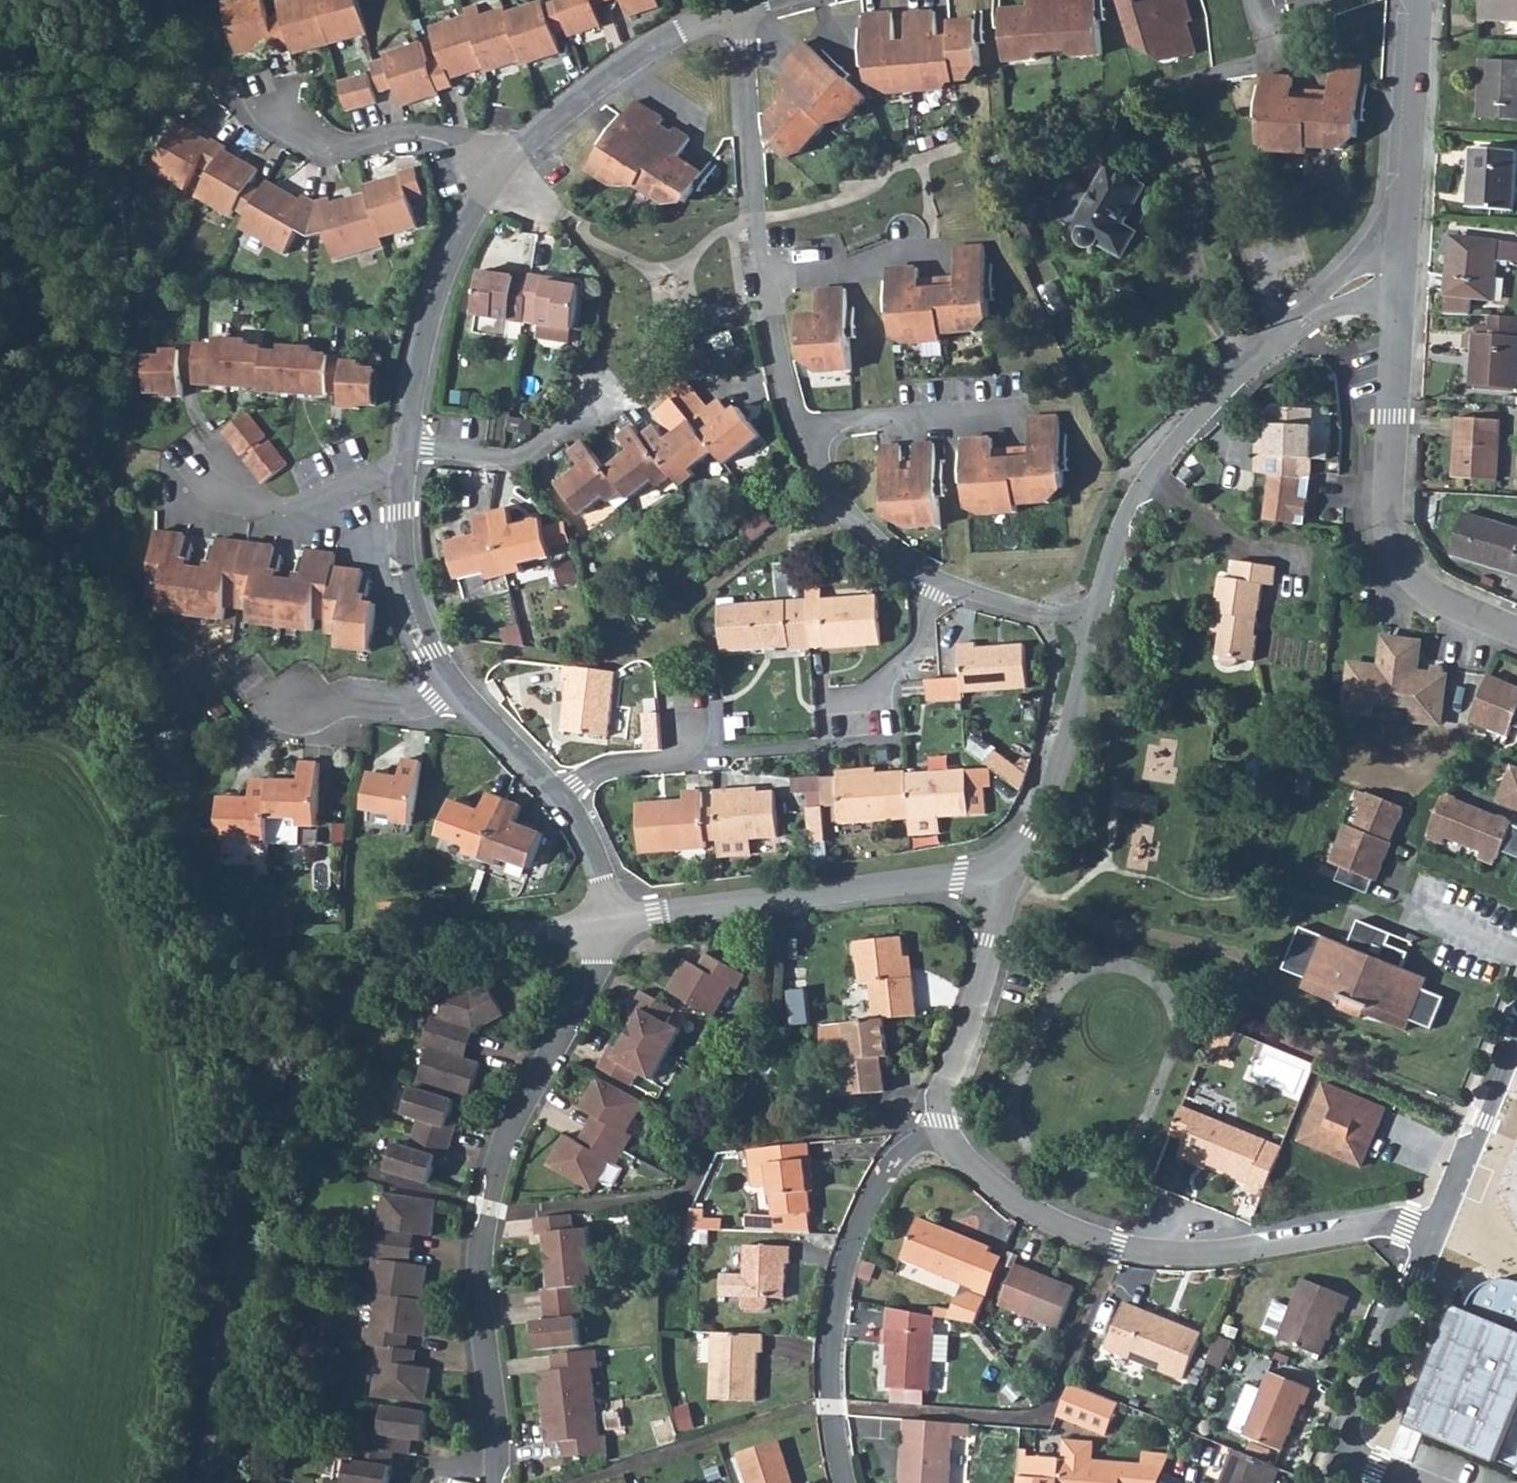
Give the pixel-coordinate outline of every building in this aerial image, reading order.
[(291,45),(282,16),(269,20),(264,0),(235,0),(224,3),(239,56),(275,46),(276,49),(291,45)] [(279,2),(282,16),(291,45),(293,55),(330,45),(318,0),(286,0),(279,2)] [(368,34),(358,0),(318,0),(330,45),(368,34)] [(558,2),(568,30),(570,37),(602,27),(593,0),(558,0),(558,2)] [(628,18),(660,7),(658,0),(622,0),(628,18)] [(1002,10),(1006,62),(1035,60),(1037,58),(1037,53),(1070,51),(1070,55),(1073,57),(1102,55),(1098,0),(1029,0),(1029,8),(1002,10)] [(1134,46),(1140,49),(1149,47),(1152,54),(1159,52),(1162,61),(1166,63),(1196,54),(1186,22),(1193,20),(1186,0),(1120,0),(1134,46)] [(1484,21),(1516,22),(1516,0),(1485,0),(1484,21)] [(543,1),(508,13),(522,61),(524,65),(561,53),(555,34),(568,30),(558,2),(545,6),(543,1)] [(487,73),(522,61),(508,13),(506,9),(482,17),(479,6),(466,10),(468,16),(485,68),(487,73)] [(893,13),(863,15),(869,83),(882,82),(883,93),(886,95),(898,94),(897,89),(928,87),(928,91),(944,90),(946,88),(946,83),(968,81),(972,76),(971,68),(981,67),(977,21),(950,23),(951,38),(937,39),(935,12),(905,15),(908,43),(895,44),(893,13)] [(442,59),(429,64),(438,92),(453,87),(450,80),(485,68),(468,16),(431,29),(442,59)] [(429,64),(421,43),(385,55),(386,60),(373,64),(382,93),(396,88),(402,107),(439,95),(438,92),(429,64)] [(790,94),(769,117),(771,145),(787,159),(795,151),(798,154),(802,153),(838,112),(846,119),(849,119),(867,98),(805,43),(783,67),(789,72),(779,84),(790,94)] [(1480,118),(1516,119),(1516,62),(1482,61),(1480,118)] [(1293,78),(1264,76),(1259,144),(1268,145),(1268,149),(1271,152),(1307,155),(1308,147),(1340,150),(1347,146),(1347,138),(1356,138),(1362,66),(1332,63),(1329,103),(1318,102),(1319,92),(1307,91),(1306,101),(1292,100),(1293,78)] [(377,104),(369,75),(340,83),(348,112),(377,104)] [(636,101),(591,171),(614,187),(622,187),(626,180),(665,205),(674,204),(678,198),(686,203),(704,174),(678,157),(690,139),(675,129),(672,133),(659,125),(663,119),(636,101)] [(200,166),(212,174),(225,150),(227,148),(213,140),(211,142),(180,124),(152,171),(185,191),(200,166)] [(1470,209),(1513,211),(1516,152),(1516,151),(1474,149),(1470,209)] [(236,210),(248,217),(263,192),(251,184),(259,170),(225,150),(212,174),(198,198),(232,217),(236,210)] [(1074,183),(1054,215),(1073,227),(1073,228),(1080,232),(1079,234),(1079,236),(1079,239),(1080,243),(1082,245),(1084,246),(1087,248),(1091,248),(1095,247),(1096,245),(1098,243),(1122,257),(1137,233),(1124,225),(1146,187),(1109,166),(1093,194),(1074,183)] [(366,186),(368,193),(381,238),(418,228),(410,201),(425,197),(417,168),(401,172),(402,175),(366,186)] [(269,181),(263,192),(248,217),(242,229),(286,255),(300,231),(312,238),(317,202),(302,201),(269,181)] [(332,204),(317,202),(312,238),(327,234),(334,260),(384,246),(381,238),(368,193),(332,204)] [(1458,237),(1456,255),(1450,254),(1446,296),(1447,296),(1445,314),(1470,316),(1472,299),(1493,301),(1497,261),(1516,263),(1516,243),(1458,237)] [(889,271),(894,339),(904,338),(904,342),(908,344),(943,342),(943,335),(974,332),(980,327),(980,319),(990,319),(984,246),(955,248),(958,288),(946,289),(945,279),(934,279),(935,290),(920,291),(918,269),(889,271)] [(475,315),(477,315),(508,320),(524,322),(526,310),(531,276),(515,273),(515,277),(481,272),(475,315)] [(561,349),(571,342),(572,329),(574,330),(581,287),(547,282),(547,278),(531,276),(526,310),(541,312),(539,324),(540,325),(538,338),(546,346),(561,349)] [(846,289),(817,291),(818,315),(799,316),(803,361),(816,361),(816,370),(820,373),(852,371),(846,289)] [(526,310),(524,322),(539,324),(541,312),(526,310)] [(508,320),(477,315),(475,331),(506,336),(508,320)] [(1491,316),(1490,327),(1490,336),(1475,335),(1465,334),(1464,349),(1473,350),(1471,385),(1516,389),(1516,317),(1491,316)] [(1476,326),(1475,335),(1490,336),(1490,327),(1476,326)] [(216,346),(200,345),(198,375),(198,381),(214,382),(214,386),(231,387),(233,341),(216,340),(216,346)] [(233,341),(231,387),(247,387),(247,383),(264,384),(265,352),(266,349),(249,348),(250,342),(233,341)] [(183,376),(198,375),(200,345),(181,346),(181,351),(165,352),(165,358),(149,358),(150,394),(166,393),(166,397),(184,397),(183,376)] [(282,353),(265,352),(264,384),(264,388),(280,389),(279,393),(296,394),(299,348),(282,347),(282,353)] [(299,348),(296,394),(312,395),(313,391),(329,390),(331,356),(315,355),(315,349),(299,348)] [(345,357),(331,356),(329,390),(344,390),(343,408),(360,409),(360,405),(376,406),(379,370),(362,369),(362,363),(345,362),(345,357)] [(687,380),(664,387),(681,408),(697,395),(698,394),(687,380)] [(697,395),(681,408),(692,422),(709,409),(697,395)] [(709,409),(692,422),(715,452),(726,465),(762,437),(739,408),(731,414),(721,400),(709,409)] [(1257,440),(1255,473),(1271,475),(1301,479),(1301,459),(1313,459),(1314,409),(1273,408),(1269,411),(1269,428),(1268,440),(1262,440),(1257,440)] [(248,413),(224,432),(242,456),(266,437),(248,413)] [(993,439),(964,441),(969,509),(978,509),(979,513),(983,515),(1017,513),(1017,505),(1049,503),(1055,497),(1055,490),(1064,489),(1059,416),(1029,418),(1032,458),(1020,459),(1020,449),(1008,450),(1009,460),(994,461),(993,439)] [(1458,418),(1454,478),(1496,480),(1500,420),(1458,418)] [(657,426),(643,437),(666,466),(673,476),(682,487),(697,476),(692,470),(715,452),(692,422),(669,441),(657,426)] [(632,452),(608,471),(625,492),(631,500),(655,482),(659,488),(673,476),(666,466),(643,437),(634,426),(620,437),(632,452)] [(270,442),(246,460),(264,484),(288,465),(270,442)] [(586,442),(571,453),(583,468),(559,487),(582,516),(606,497),(611,503),(625,492),(608,471),(586,442)] [(901,446),(881,448),(887,518),(901,517),(902,525),(909,528),(941,526),(935,444),(914,445),(916,472),(903,473),(901,446)] [(1271,475),(1265,520),(1305,525),(1312,477),(1301,479),(1271,475)] [(510,510),(492,514),(508,576),(525,571),(523,564),(553,557),(550,546),(546,531),(543,521),(514,528),(510,510)] [(743,527),(754,541),(774,526),(763,511),(743,527)] [(508,576),(492,514),(474,518),(479,537),(450,544),(459,580),(488,573),(490,580),(508,576)] [(1453,555),(1516,574),(1516,529),(1465,514),(1453,555)] [(546,531),(550,546),(569,541),(565,526),(546,531)] [(193,616),(199,569),(183,567),(187,536),(158,532),(149,597),(163,598),(161,612),(193,616)] [(214,571),(199,569),(193,616),(225,620),(226,607),(239,608),(247,543),(218,540),(214,571)] [(276,547),(247,543),(239,608),(253,610),(251,623),(282,627),(288,580),(273,578),(276,547)] [(288,580),(282,627),(314,631),(315,618),(328,620),(335,568),(337,555),(308,551),(304,582),(288,580)] [(1221,569),(1212,622),(1222,624),(1218,648),(1223,650),(1223,654),(1225,656),(1228,658),(1231,658),(1234,657),(1237,655),(1240,652),(1255,655),(1259,628),(1255,627),(1264,577),(1274,579),(1277,560),(1237,553),(1233,572),(1221,569)] [(328,620),(327,633),(340,635),(339,648),(372,652),(377,605),(361,603),(364,572),(335,568),(328,620)] [(823,591),(808,592),(808,599),(812,647),(826,646),(826,648),(882,644),(878,597),(823,601),(823,591)] [(812,647),(808,599),(720,606),(723,653),(760,650),(760,643),(789,641),(790,651),(812,649),(812,647)] [(1385,638),(1384,646),(1419,651),(1420,643),(1385,638)] [(960,645),(962,678),(963,693),(1028,688),(1025,645),(977,648),(977,643),(960,645)] [(1351,665),(1347,697),(1376,702),(1412,707),(1410,720),(1440,724),(1446,677),(1443,677),(1444,668),(1433,667),(1431,675),(1417,673),(1419,651),(1384,646),(1381,669),(1351,665)] [(568,683),(563,732),(608,737),(616,673),(565,667),(564,682),(568,683)] [(1470,721),(1508,737),(1513,726),(1516,728),(1516,687),(1488,676),(1470,721)] [(962,678),(927,681),(928,700),(963,698),(963,693),(962,678)] [(1376,702),(1347,697),(1345,712),(1374,715),(1376,702)] [(1381,716),(1410,719),(1411,707),(1382,704),(1381,716)] [(986,764),(1022,791),(1027,775),(996,751),(986,764)] [(371,774),(366,810),(396,815),(394,822),(412,825),(423,763),(405,760),(401,779),(371,774)] [(301,782),(272,781),(270,845),(301,845),(301,826),(318,827),(320,763),(302,763),(301,782)] [(1512,767),(1498,801),(1516,809),(1516,768),(1512,767)] [(988,768),(966,770),(968,788),(984,786),(984,788),(990,787),(988,768)] [(838,771),(838,777),(877,774),(876,769),(838,771)] [(966,770),(906,774),(910,819),(911,835),(941,833),(939,818),(986,814),(984,788),(984,786),(968,788),(966,770)] [(877,774),(838,777),(840,805),(842,824),(910,819),(906,774),(906,772),(877,774)] [(838,777),(822,778),(824,807),(840,805),(838,777)] [(270,845),(272,781),(253,781),(253,799),(223,799),(223,836),(252,837),(252,844),(270,845)] [(731,790),(715,791),(716,809),(718,839),(718,842),(750,840),(778,837),(775,792),(731,796),(731,790)] [(706,840),(704,810),(702,792),(684,793),(684,801),(665,803),(666,806),(657,807),(657,804),(638,805),(642,853),(706,848),(706,840)] [(1390,842),(1404,807),(1369,793),(1368,795),(1362,792),(1355,807),(1362,810),(1355,828),(1390,842)] [(467,853),(484,860),(506,800),(489,794),(482,812),(454,801),(441,836),(469,846),(467,853)] [(1478,809),(1443,795),(1429,830),(1431,831),(1428,838),(1443,844),(1446,837),(1464,844),(1478,809)] [(506,800),(484,860),(501,866),(504,859),(532,869),(544,835),(516,824),(523,807),(506,800)] [(826,842),(824,807),(809,808),(812,843),(826,842)] [(716,809),(704,810),(706,840),(718,839),(716,809)] [(1478,809),(1464,844),(1482,852),(1479,859),(1494,864),(1497,858),(1499,858),(1502,852),(1516,858),(1516,826),(1513,825),(1513,824),(1478,809)] [(1355,828),(1347,825),(1331,863),(1342,867),(1336,881),(1369,894),(1374,880),(1377,881),(1380,872),(1392,843),(1390,842),(1355,828)] [(750,840),(718,842),(720,857),(751,855),(750,840)] [(272,913),(272,933),(291,931),(291,913),(272,913)] [(1409,953),(1388,944),(1393,934),(1359,920),(1349,946),(1301,927),(1284,970),(1307,979),(1303,989),(1323,997),(1341,1009),(1365,1018),(1386,1023),(1406,1031),(1410,1021),(1432,1030),(1446,998),(1423,989),(1427,978),(1403,969),(1409,953)] [(1393,934),(1388,944),(1409,953),(1414,942),(1393,934)] [(871,984),(875,1020),(885,1019),(918,1016),(913,978),(907,979),(905,958),(903,937),(856,942),(861,985),(871,984)] [(707,954),(700,968),(706,971),(714,957),(707,954)] [(706,971),(700,968),(686,960),(669,991),(715,1017),(731,987),(737,990),(745,975),(714,957),(706,971)] [(434,1016),(429,1032),(464,1043),(469,1028),(475,1030),(504,1015),(487,984),(472,992),(450,985),(440,1018),(434,1016)] [(638,1018),(629,1034),(667,1055),(681,1031),(667,1023),(675,1009),(643,991),(634,1006),(642,1010),(638,1018)] [(642,1010),(634,1006),(630,1014),(638,1018),(642,1010)] [(890,1057),(885,1019),(875,1020),(824,1026),(828,1064),(843,1062),(847,1097),(886,1092),(883,1058),(890,1057)] [(1216,1023),(1206,1049),(1222,1055),(1226,1045),(1229,1047),(1236,1031),(1216,1023)] [(430,1049),(420,1082),(470,1098),(481,1063),(460,1057),(464,1043),(429,1032),(424,1047),(430,1049)] [(616,1058),(608,1053),(600,1068),(632,1086),(640,1073),(653,1080),(667,1055),(629,1034),(620,1050),(616,1058)] [(612,1045),(608,1053),(616,1058),(620,1050),(612,1045)] [(600,1120),(593,1133),(625,1150),(633,1136),(627,1133),(644,1103),(598,1077),(581,1109),(594,1116),(600,1120)] [(1324,1083),(1300,1141),(1362,1166),(1386,1109),(1324,1083)] [(421,1120),(416,1134),(451,1145),(456,1129),(448,1127),(456,1101),(414,1088),(406,1115),(421,1120)] [(1183,1106),(1171,1134),(1186,1140),(1181,1153),(1235,1175),(1234,1178),(1249,1184),(1246,1190),(1263,1197),(1283,1147),(1183,1106)] [(594,1116),(587,1129),(593,1133),(600,1120),(594,1116)] [(587,1129),(579,1143),(586,1146),(593,1133),(587,1129)] [(586,1146),(579,1143),(566,1135),(548,1166),(594,1191),(611,1161),(617,1164),(625,1150),(593,1133),(586,1146)] [(397,1144),(388,1171),(430,1184),(438,1158),(447,1160),(451,1145),(416,1134),(411,1148),(397,1144)] [(809,1144),(754,1150),(755,1160),(751,1164),(753,1186),(757,1188),(771,1187),(776,1232),(811,1234),(810,1212),(812,1212),(808,1178),(813,1178),(809,1144)] [(373,1227),(371,1244),(407,1248),(409,1233),(432,1237),(437,1201),(385,1194),(380,1228),(373,1227)] [(705,1209),(693,1209),(684,1229),(713,1230),(713,1219),(705,1219),(705,1209)] [(546,1235),(549,1262),(592,1257),(589,1229),(574,1230),(572,1215),(535,1219),(537,1235),(546,1235)] [(919,1218),(902,1260),(974,1289),(989,1253),(991,1247),(919,1218)] [(724,1220),(713,1219),(713,1230),(723,1231),(724,1220)] [(407,1248),(371,1244),(369,1259),(376,1260),(371,1294),(378,1295),(423,1300),(428,1266),(405,1263),(407,1248)] [(745,1275),(723,1274),(722,1297),(745,1297),(744,1310),(761,1310),(764,1309),(766,1307),(768,1304),(769,1298),(786,1298),(787,1263),(791,1263),(791,1247),(746,1246),(745,1275)] [(973,1293),(987,1298),(1003,1259),(989,1253),(974,1289),(973,1293)] [(543,1290),(545,1306),(582,1302),(580,1287),(596,1285),(592,1257),(549,1262),(552,1289),(543,1290)] [(1016,1265),(1001,1305),(1060,1328),(1075,1289),(1016,1265)] [(1280,1336),(1279,1338),(1321,1356),(1340,1311),(1344,1313),(1350,1298),(1303,1278),(1291,1308),(1275,1302),(1264,1329),(1280,1336)] [(1409,1427),(1498,1463),(1499,1461),(1516,1468),(1516,1282),(1513,1280),(1508,1280),(1502,1280),(1497,1280),(1492,1282),(1487,1284),(1483,1286),(1479,1289),(1476,1294),(1472,1299),(1469,1305),(1467,1310),(1458,1307),(1409,1427)] [(953,1310),(949,1319),(976,1324),(987,1298),(973,1293),(971,1292),(958,1298),(953,1310)] [(367,1328),(365,1345),(400,1349),(402,1334),(425,1337),(431,1301),(423,1300),(378,1295),(374,1329),(367,1328)] [(582,1302),(545,1306),(546,1321),(534,1322),(537,1350),(580,1345),(578,1319),(583,1318),(582,1302)] [(1125,1303),(1107,1348),(1184,1380),(1200,1341),(1146,1319),(1148,1313),(1125,1303)] [(937,1307),(935,1317),(949,1319),(953,1310),(937,1307)] [(889,1308),(887,1329),(914,1330),(914,1313),(889,1308)] [(914,1330),(887,1329),(886,1345),(887,1345),(887,1358),(890,1359),(888,1389),(930,1391),(932,1361),(948,1362),(950,1336),(934,1335),(935,1317),(914,1313),(914,1330)] [(764,1334),(714,1333),(712,1400),(757,1402),(759,1352),(763,1352),(764,1334)] [(1218,1335),(1208,1363),(1222,1369),(1233,1341),(1218,1335)] [(400,1349),(375,1346),(372,1361),(379,1362),(374,1396),(426,1403),(431,1368),(408,1365),(410,1350),(400,1349)] [(540,1372),(543,1408),(596,1402),(592,1368),(598,1368),(596,1351),(561,1354),(562,1370),(555,1371),(540,1372)] [(561,1354),(553,1355),(555,1371),(562,1370),(561,1354)] [(1256,1404),(1244,1434),(1244,1435),(1283,1451),(1302,1404),(1306,1405),(1312,1390),(1269,1372),(1256,1404)] [(1120,1403),(1071,1383),(1058,1416),(1107,1436),(1120,1403)] [(1230,1428),(1244,1434),(1256,1404),(1242,1398),(1230,1428)] [(596,1402),(543,1408),(547,1443),(563,1442),(570,1441),(572,1456),(607,1453),(605,1436),(599,1436),(596,1402)] [(376,1432),(374,1448),(395,1452),(411,1454),(413,1439),(425,1441),(429,1413),(386,1406),(382,1433),(376,1432)] [(907,1420),(905,1441),(908,1441),(905,1479),(903,1479),(903,1482),(949,1482),(953,1435),(953,1423),(907,1420)] [(953,1423),(953,1435),(970,1437),(971,1424),(953,1423)] [(570,1441),(563,1442),(564,1457),(572,1456),(570,1441)] [(740,1454),(749,1482),(793,1482),(779,1441),(740,1454)] [(1021,1450),(1018,1482),(1159,1482),(1170,1455),(1143,1453),(1142,1465),(1092,1462),(1094,1443),(1066,1441),(1064,1459),(1029,1456),(1029,1450),(1021,1450)] [(346,1482),(390,1482),(395,1452),(374,1448),(358,1446),(356,1461),(350,1460),(346,1482)] [(1234,1450),(1220,1482),(1270,1482),(1274,1482),(1275,1482),(1281,1468),(1234,1450)]
